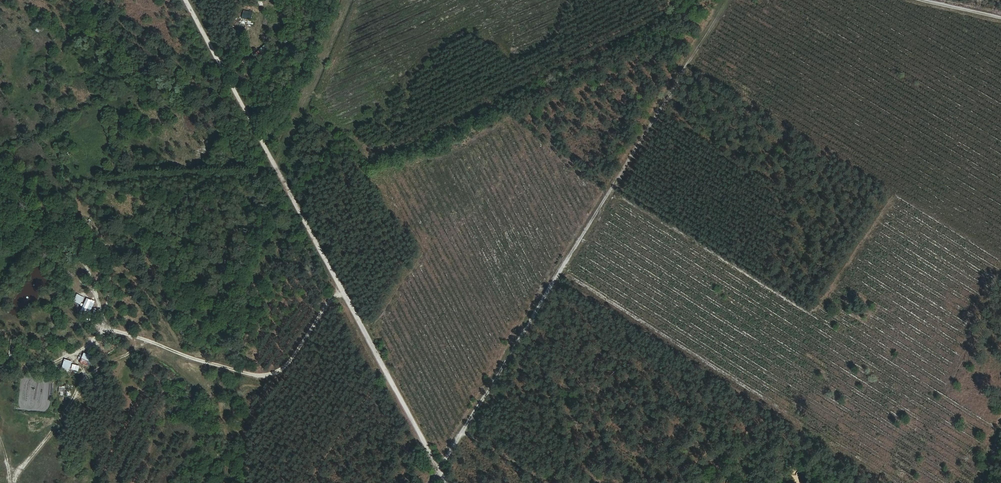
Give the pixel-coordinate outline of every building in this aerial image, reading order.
[(256,54),(261,59),(271,49),(266,44),(256,54)] [(87,298),(82,311),(90,314),(96,301),(87,298)] [(86,353),(82,360),(92,365),(95,358),(86,353)] [(65,359),(62,370),(70,372),(72,361),(65,359)] [(47,385),(47,380),(31,378),(30,381),(24,380),(24,384),(32,385),(31,395),(37,396),(37,390),(43,391),(43,385),(47,385)]
